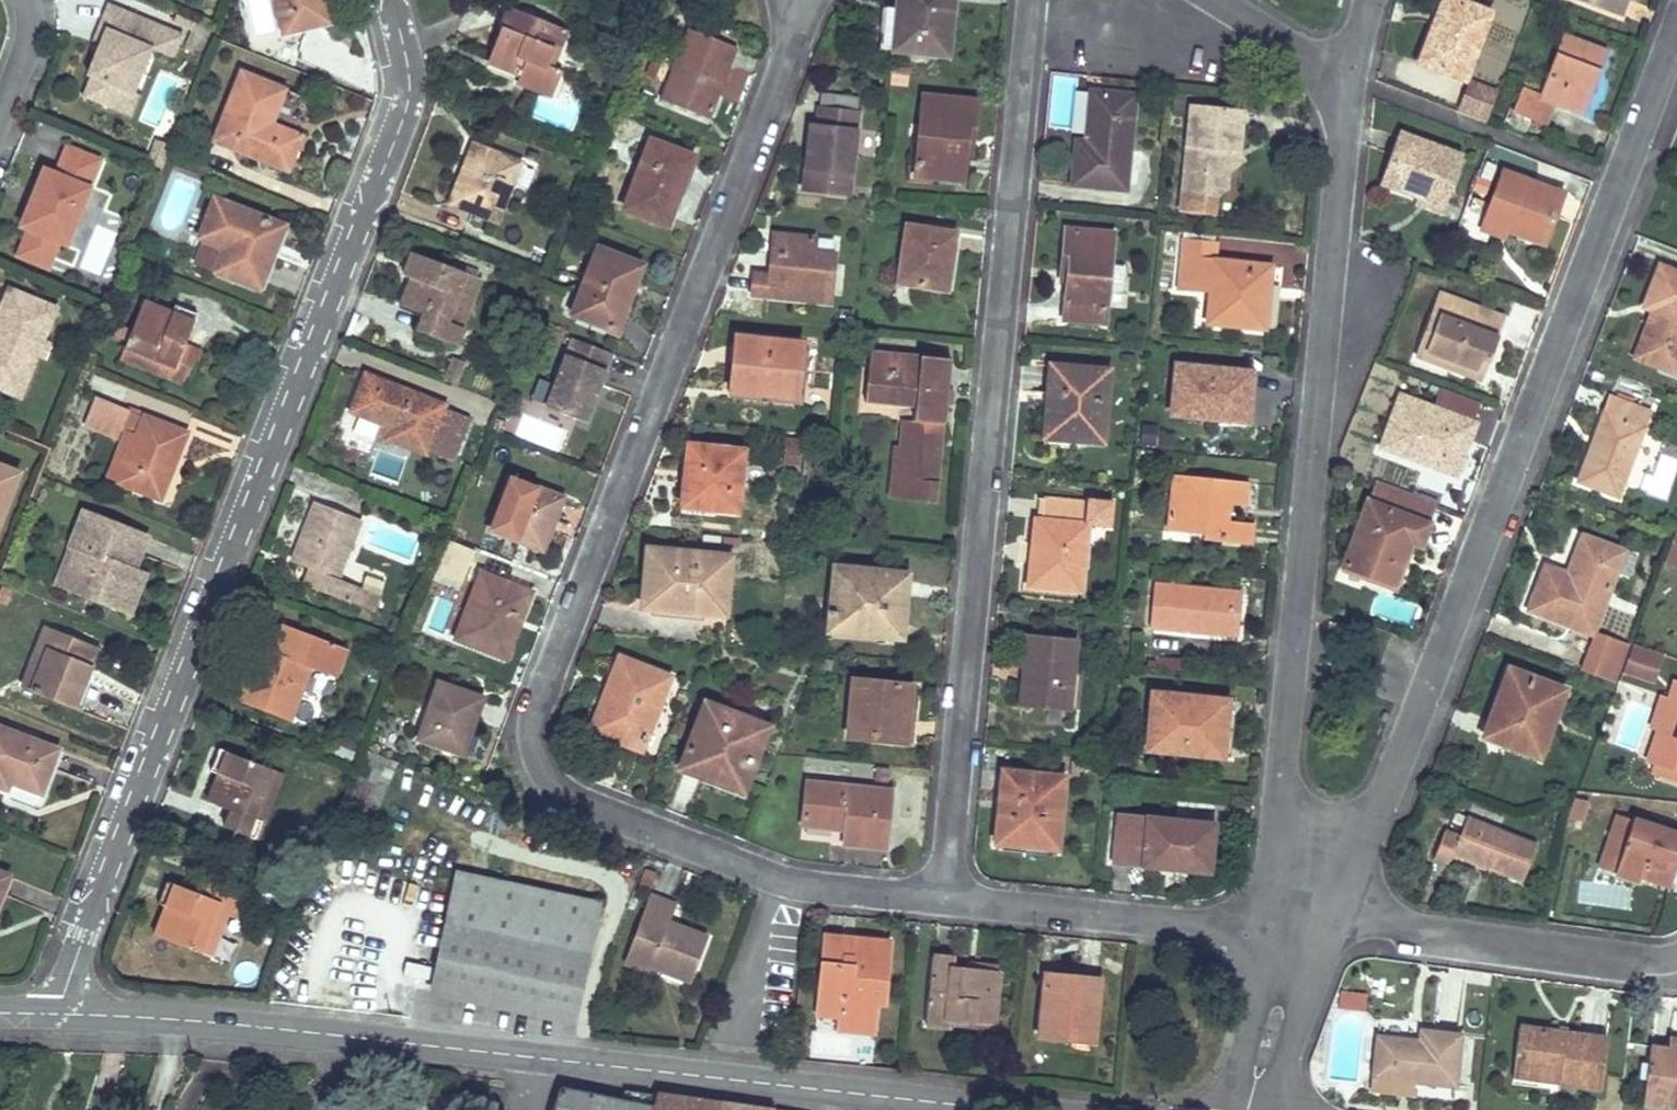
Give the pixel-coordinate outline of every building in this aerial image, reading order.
[(184,33),(111,0),(110,0),(100,22),(107,25),(101,39),(87,70),(91,72),(83,91),(112,104),(121,85),(133,90),(152,46),(174,55),(184,33)] [(282,34),(322,25),(316,0),(274,0),(282,34)] [(328,23),(323,0),(316,0),(322,25),(328,23)] [(951,0),(900,0),(899,8),(898,18),(895,18),(891,52),(939,56),(942,16),(950,17),(951,0)] [(1488,13),(1455,0),(1449,0),(1439,26),(1433,23),(1418,62),(1462,80),(1488,13)] [(1449,0),(1442,0),(1433,23),(1439,26),(1449,0)] [(1625,0),(1578,0),(1619,16),(1625,0)] [(883,7),(880,51),(891,52),(895,18),(898,18),(899,8),(883,7)] [(555,53),(564,30),(507,9),(486,62),(483,70),(515,82),(550,97),(560,72),(549,68),(546,67),(552,51),(555,53)] [(939,56),(946,57),(950,17),(942,16),(939,56)] [(101,39),(107,25),(100,22),(94,36),(101,39)] [(687,30),(659,102),(708,120),(716,98),(708,96),(722,63),(729,66),(735,49),(687,30)] [(1580,113),(1603,51),(1563,36),(1540,97),(1520,89),(1511,112),(1544,124),(1552,103),(1580,113)] [(549,68),(555,53),(552,51),(546,67),(549,68)] [(716,98),(729,66),(722,63),(708,96),(716,98)] [(239,72),(213,141),(286,171),(299,136),(269,124),(283,90),(239,72)] [(133,90),(121,85),(112,104),(130,112),(138,92),(133,90)] [(1123,190),(1132,96),(1089,91),(1085,135),(1088,136),(1088,143),(1084,143),(1074,142),(1070,185),(1123,190)] [(817,111),(834,112),(835,98),(819,96),(817,111)] [(970,148),(974,102),(920,97),(912,177),(961,182),(964,154),(965,147),(970,148)] [(815,128),(813,153),(806,153),(801,191),(846,196),(856,115),(854,115),(856,100),(835,98),(834,112),(817,111),(815,128)] [(1226,171),(1228,151),(1237,152),(1240,109),(1189,104),(1181,192),(1213,196),(1224,187),(1226,171)] [(813,153),(815,128),(809,127),(806,153),(813,153)] [(1418,199),(1420,194),(1443,202),(1460,156),(1398,133),(1379,185),(1416,198),(1418,199)] [(171,142),(157,137),(147,160),(161,165),(165,156),(171,142)] [(649,143),(624,209),(665,225),(677,194),(690,159),(649,143)] [(101,158),(70,145),(59,172),(47,167),(24,224),(32,227),(29,233),(58,245),(60,239),(68,242),(91,186),(90,186),(101,158)] [(495,223),(518,164),(471,145),(447,205),(495,223)] [(1237,152),(1228,151),(1226,171),(1240,160),(1237,152)] [(683,196),(697,161),(690,159),(677,194),(683,196)] [(1501,170),(1484,216),(1508,225),(1506,231),(1544,245),(1563,193),(1501,170)] [(1438,214),(1443,202),(1420,194),(1418,199),(1416,198),(1414,205),(1438,214)] [(258,290),(283,226),(213,198),(197,238),(222,248),(213,272),(258,290)] [(1506,231),(1508,225),(1484,216),(1480,228),(1504,237),(1506,231)] [(904,226),(896,285),(945,292),(954,234),(904,226)] [(1066,281),(1062,319),(1103,323),(1106,293),(1123,294),(1126,265),(1109,263),(1112,234),(1064,229),(1060,271),(1066,271),(1066,281)] [(29,233),(21,253),(50,265),(58,245),(29,233)] [(770,252),(778,252),(779,236),(771,235),(770,252)] [(811,253),(812,240),(779,236),(778,252),(770,252),(768,272),(773,272),(772,277),(767,277),(752,275),(750,296),(827,303),(832,255),(811,253)] [(222,248),(202,240),(192,264),(213,272),(222,248)] [(624,309),(640,266),(596,249),(570,316),(610,331),(619,307),(624,309)] [(401,276),(409,279),(418,256),(410,253),(401,276)] [(456,265),(454,270),(418,256),(409,279),(399,306),(421,315),(415,332),(454,347),(480,280),(475,278),(477,273),(456,265)] [(1209,290),(1205,323),(1252,328),(1257,285),(1267,287),(1269,266),(1180,256),(1177,287),(1197,289),(1197,281),(1210,282),(1209,290)] [(1643,306),(1652,310),(1655,310),(1653,317),(1650,316),(1634,357),(1675,373),(1676,368),(1676,273),(1659,265),(1643,306)] [(1197,289),(1209,290),(1210,282),(1197,281),(1197,289)] [(1252,328),(1263,329),(1267,287),(1257,285),(1252,328)] [(53,306),(7,288),(0,306),(0,392),(20,400),(38,357),(24,351),(30,336),(38,340),(53,306)] [(1473,377),(1480,358),(1488,361),(1503,319),(1437,294),(1417,347),(1453,361),(1450,369),(1473,377)] [(184,346),(193,323),(170,314),(141,303),(123,349),(172,369),(168,380),(186,387),(200,352),(184,346)] [(170,314),(193,323),(196,316),(173,306),(170,314)] [(615,333),(624,309),(619,307),(610,331),(615,333)] [(24,351),(38,357),(44,342),(38,340),(30,336),(24,351)] [(728,393),(795,400),(801,345),(734,338),(728,393)] [(610,354),(571,339),(544,409),(583,424),(610,354)] [(1450,369),(1453,361),(1417,347),(1414,355),(1450,369)] [(118,360),(168,380),(172,369),(123,349),(118,360)] [(912,421),(910,444),(908,456),(898,455),(896,478),(890,477),(888,499),(935,504),(940,447),(944,402),(938,402),(939,393),(946,394),(949,359),(868,352),(863,403),(913,408),(912,421)] [(1480,380),(1488,361),(1480,358),(1473,377),(1480,380)] [(1101,443),(1107,370),(1049,365),(1046,394),(1059,395),(1055,439),(1101,443)] [(1175,365),(1170,415),(1216,420),(1218,409),(1247,412),(1251,372),(1175,365)] [(380,425),(390,429),(386,441),(388,441),(424,456),(425,453),(452,464),(469,419),(443,409),(444,406),(364,374),(348,412),(380,425)] [(1055,439),(1059,395),(1046,394),(1043,438),(1055,439)] [(1399,396),(1380,448),(1454,475),(1462,452),(1457,450),(1460,440),(1466,443),(1473,423),(1399,396)] [(1616,497),(1649,411),(1609,396),(1576,481),(1616,497)] [(173,462),(184,434),(94,398),(83,426),(115,440),(119,431),(124,433),(134,437),(116,484),(158,500),(170,469),(167,467),(170,461),(173,462)] [(1247,412),(1218,409),(1216,420),(1246,422),(1247,412)] [(514,432),(556,449),(564,430),(522,413),(514,432)] [(908,456),(910,444),(912,421),(903,420),(901,443),(900,448),(893,447),(893,454),(898,455),(908,456)] [(380,425),(374,441),(386,445),(388,441),(386,441),(390,429),(380,425)] [(106,480),(116,484),(134,437),(124,433),(106,480)] [(1462,452),(1466,443),(1460,440),(1457,450),(1462,452)] [(735,514),(742,450),(686,444),(681,486),(687,486),(684,508),(735,514)] [(896,478),(898,455),(893,454),(890,477),(896,478)] [(21,467),(0,459),(0,524),(21,467)] [(1244,506),(1246,482),(1171,475),(1166,531),(1187,534),(1188,528),(1202,530),(1202,535),(1201,540),(1250,545),(1252,523),(1224,520),(1225,505),(1244,506)] [(552,520),(560,499),(509,479),(489,531),(532,547),(543,517),(552,520)] [(1372,503),(1380,482),(1374,480),(1366,500),(1372,503)] [(1380,482),(1372,503),(1366,500),(1341,566),(1391,586),(1408,542),(1419,547),(1428,524),(1424,522),(1431,502),(1380,482)] [(1108,528),(1111,502),(1085,500),(1085,504),(1041,499),(1039,520),(1034,520),(1031,543),(1036,544),(1034,564),(1029,563),(1026,585),(1078,591),(1085,526),(1108,528)] [(373,613),(379,596),(337,579),(360,522),(314,503),(291,562),(309,569),(320,574),(314,590),(373,613)] [(82,554),(97,515),(83,510),(68,548),(82,554)] [(146,535),(97,515),(82,554),(68,548),(54,582),(118,607),(130,574),(146,535)] [(543,517),(532,547),(541,551),(552,520),(543,517)] [(1663,561),(1676,566),(1676,524),(1663,561)] [(143,580),(158,540),(146,535),(130,574),(143,580)] [(1575,569),(1572,577),(1567,575),(1544,567),(1527,610),(1590,634),(1614,572),(1621,552),(1581,536),(1569,567),(1575,569)] [(462,583),(474,552),(449,542),(436,572),(462,583)] [(646,550),(643,579),(653,581),(650,608),(722,615),(728,557),(646,550)] [(487,557),(479,574),(525,592),(531,574),(487,557)] [(1567,575),(1572,577),(1575,569),(1569,567),(1567,575)] [(899,630),(905,575),(833,568),(827,631),(868,635),(868,627),(899,630)] [(303,586),(314,590),(320,574),(309,569),(303,586)] [(522,614),(530,594),(525,592),(479,574),(453,641),(498,658),(516,612),(522,614)] [(650,608),(653,581),(643,579),(640,607),(650,608)] [(1236,637),(1241,592),(1152,584),(1148,628),(1236,637)] [(504,660),(522,614),(516,612),(498,658),(504,660)] [(277,655),(287,628),(279,625),(269,652),(277,655)] [(868,635),(898,638),(899,630),(868,627),(868,635)] [(89,668),(96,649),(45,628),(29,669),(38,673),(30,693),(72,710),(83,683),(75,679),(81,665),(89,668)] [(334,679),(345,650),(287,628),(277,655),(269,652),(257,648),(236,703),(288,723),(309,669),(334,679)] [(1026,669),(1022,705),(1066,710),(1074,642),(1026,638),(1023,668),(1023,669),(1026,669)] [(1663,654),(1631,644),(1622,669),(1654,680),(1663,654)] [(639,751),(668,678),(618,657),(603,694),(610,696),(597,731),(595,734),(610,740),(639,751)] [(83,683),(89,668),(81,665),(75,679),(83,683)] [(1019,668),(1016,705),(1022,705),(1026,669),(1023,669),(1023,668),(1019,668)] [(30,693),(38,673),(29,669),(21,689),(30,693)] [(1505,693),(1488,740),(1538,758),(1563,689),(1507,669),(1499,691),(1505,693)] [(907,709),(910,686),(851,680),(845,738),(897,743),(901,708),(907,709)] [(1673,681),(1667,700),(1657,731),(1646,763),(1676,774),(1676,682),(1673,681)] [(461,756),(481,699),(437,683),(417,741),(461,756)] [(1482,737),(1488,740),(1505,693),(1499,691),(1482,737)] [(595,734),(610,696),(603,694),(589,731),(595,734)] [(1221,747),(1226,701),(1150,694),(1145,751),(1168,753),(1169,743),(1221,747)] [(1649,729),(1657,731),(1667,700),(1659,697),(1649,729)] [(744,782),(765,727),(704,704),(679,769),(704,778),(707,768),(744,782)] [(913,709),(901,708),(897,743),(910,745),(913,709)] [(56,751),(0,730),(0,789),(5,791),(8,783),(39,794),(56,751)] [(1220,758),(1221,747),(1169,743),(1168,753),(1220,758)] [(216,775),(225,753),(217,750),(208,773),(216,775)] [(252,820),(271,771),(225,753),(216,775),(205,803),(228,811),(221,828),(256,842),(263,824),(252,820)] [(345,811),(373,823),(396,764),(368,753),(345,811)] [(704,778),(740,792),(744,782),(707,768),(704,778)] [(263,824),(282,776),(271,771),(252,820),(263,824)] [(1006,792),(1004,812),(997,811),(994,838),(1055,844),(1062,779),(1001,773),(999,791),(1006,792)] [(883,849),(889,791),(805,783),(800,826),(843,830),(842,845),(883,849)] [(1004,812),(1006,792),(999,791),(997,811),(1004,812)] [(1572,799),(1567,819),(1582,822),(1587,801),(1572,799)] [(1614,874),(1631,819),(1617,815),(1598,868),(1614,874)] [(1207,873),(1211,825),(1117,816),(1112,864),(1207,873)] [(1443,830),(1431,859),(1446,865),(1450,854),(1521,882),(1535,845),(1464,817),(1457,836),(1443,830)] [(1676,854),(1676,835),(1631,819),(1614,874),(1637,881),(1638,879),(1666,888),(1676,854)] [(993,851),(1053,857),(1055,844),(994,838),(993,851)] [(585,944),(594,903),(458,874),(453,898),(585,944)] [(216,912),(218,906),(238,913),(246,895),(201,877),(195,894),(173,886),(164,908),(153,937),(199,955),(216,912)] [(157,905),(164,908),(173,886),(165,883),(157,905)] [(689,982),(705,937),(677,927),(675,932),(666,929),(668,923),(674,906),(647,896),(623,962),(649,972),(650,967),(689,982)] [(453,898),(433,991),(569,1021),(585,944),(453,898)] [(199,955),(210,959),(227,917),(235,921),(238,913),(218,906),(216,912),(199,955)] [(666,929),(675,932),(677,927),(668,923),(666,929)] [(819,964),(850,967),(853,939),(822,936),(819,964)] [(882,1004),(889,943),(853,939),(850,967),(819,964),(815,1008),(837,1010),(836,1017),(835,1026),(872,1029),(875,1003),(882,1004)] [(946,1027),(947,1021),(991,1026),(996,971),(953,966),(954,960),(931,957),(923,1024),(946,1027)] [(953,966),(996,971),(997,964),(954,960),(953,966)] [(1064,984),(1097,987),(1099,975),(1066,971),(1065,978),(1064,984)] [(1044,976),(1038,1036),(1092,1042),(1097,987),(1064,984),(1065,978),(1044,976)] [(1337,1002),(1364,1005),(1365,996),(1338,994),(1337,1002)] [(1363,1013),(1364,1005),(1337,1002),(1336,1010),(1363,1013)] [(814,1015),(836,1017),(837,1010),(815,1008),(814,1015)] [(991,1026),(947,1021),(946,1027),(990,1032),(991,1026)] [(835,1031),(871,1034),(872,1029),(835,1026),(835,1031)] [(1599,1089),(1605,1039),(1517,1027),(1512,1070),(1559,1076),(1558,1083),(1599,1089)] [(1375,1038),(1372,1078),(1410,1082),(1454,1086),(1459,1036),(1419,1032),(1418,1043),(1418,1049),(1410,1048),(1411,1042),(1375,1038)] [(1676,1051),(1676,1040),(1668,1038),(1667,1049),(1676,1051)] [(1667,1049),(1649,1047),(1647,1064),(1645,1079),(1641,1105),(1676,1109),(1676,1051),(1667,1049)] [(1511,1078),(1558,1083),(1559,1076),(1512,1070),(1511,1078)] [(1409,1094),(1410,1082),(1372,1078),(1370,1090),(1409,1094)] [(623,1091),(620,1102),(558,1090),(551,1109),(754,1109),(623,1091)]
